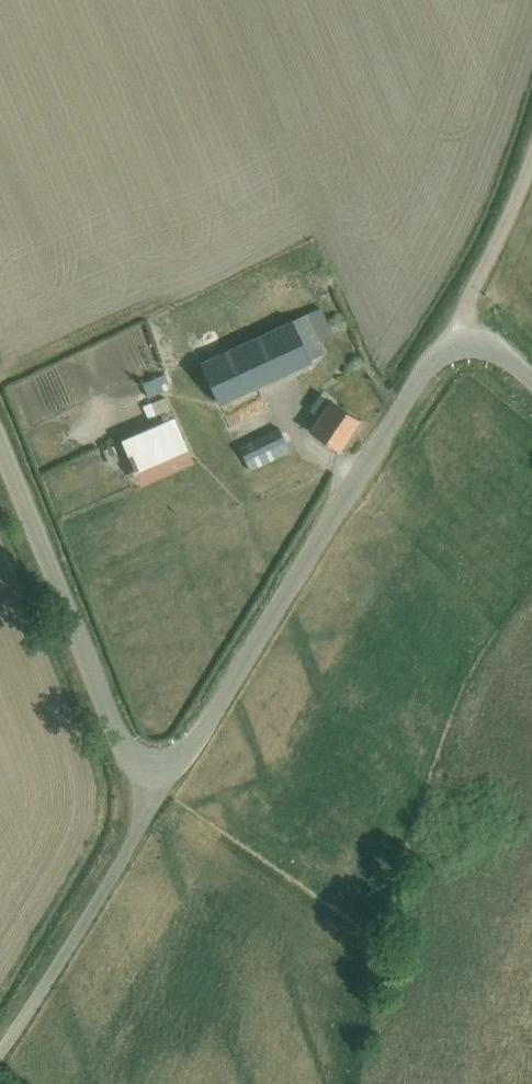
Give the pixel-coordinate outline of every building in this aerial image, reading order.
[(263,331),(198,361),(217,402),(308,359),(325,351),(321,344),(334,338),(313,292),(257,318),(263,331)] [(164,373),(143,383),(150,397),(171,388),(164,373)] [(359,419),(320,393),(309,409),(318,416),(309,430),(338,450),(359,419)] [(123,442),(143,487),(196,463),(176,418),(123,442)] [(238,445),(249,467),(288,449),(278,427),(238,445)]
